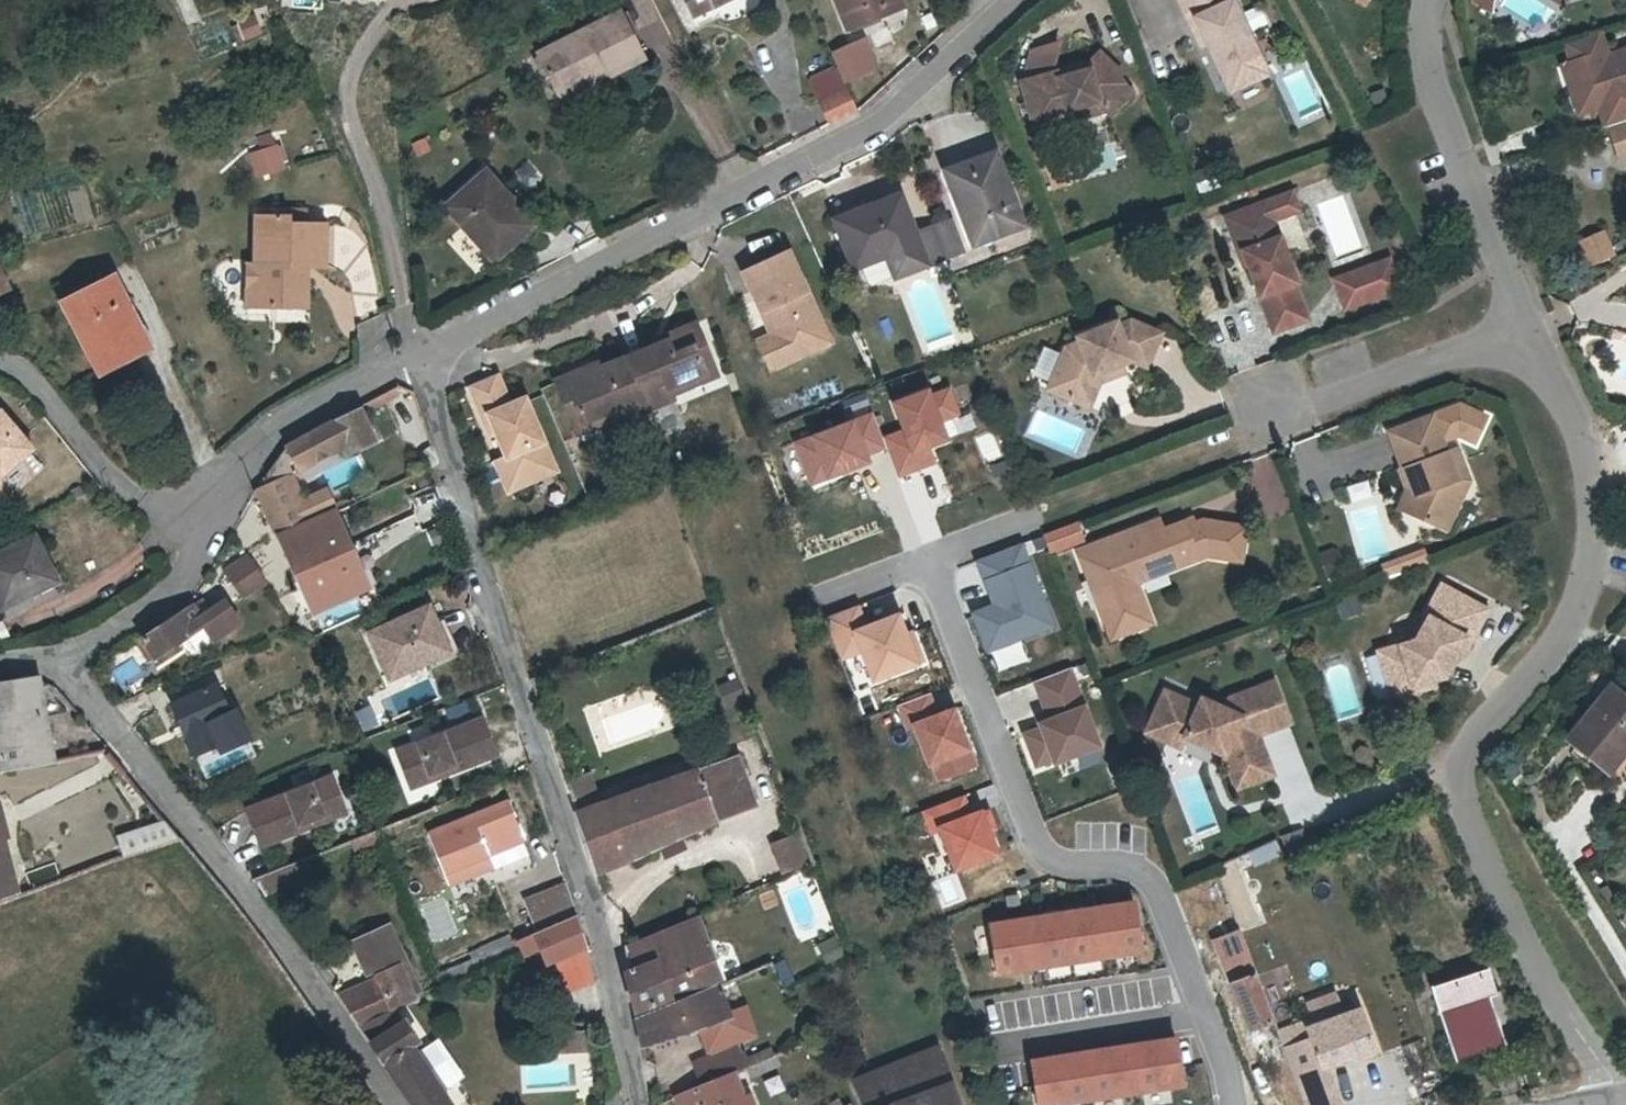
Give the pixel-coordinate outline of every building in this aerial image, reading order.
[(695,16),(728,0),(686,0),(695,16)] [(900,0),(836,0),(849,31),(903,9),(900,0)] [(1235,92),(1267,77),(1231,0),(1179,0),(1196,37),(1201,34),(1207,47),(1214,63),(1220,60),(1235,92)] [(579,88),(599,78),(597,73),(606,67),(609,73),(611,77),(634,65),(645,59),(621,14),(608,20),(538,55),(557,92),(576,83),(579,88)] [(250,15),(232,24),(240,41),(258,32),(250,15)] [(1202,49),(1207,47),(1201,34),(1196,37),(1202,49)] [(1572,67),(1602,57),(1597,40),(1566,51),(1572,67)] [(828,48),(837,51),(849,79),(873,69),(860,41),(828,48)] [(1625,126),(1625,53),(1604,62),(1602,57),(1572,67),(1589,116),(1597,112),(1605,133),(1607,133),(1625,126)] [(1098,56),(1083,72),(1083,73),(1058,81),(1056,76),(1020,86),(1033,130),(1068,120),(1066,113),(1098,104),(1105,114),(1109,118),(1112,115),(1116,119),(1111,142),(1138,127),(1129,97),(1131,95),(1116,81),(1120,77),(1098,56)] [(1229,95),(1235,92),(1220,60),(1214,63),(1229,95)] [(1083,73),(1083,72),(1081,66),(1056,73),(1056,76),(1058,81),(1083,73)] [(597,73),(599,78),(609,73),(606,67),(597,73)] [(1589,116),(1572,67),(1560,71),(1577,120),(1589,116)] [(821,99),(832,124),(859,112),(847,88),(821,99)] [(1069,124),(1105,114),(1098,104),(1066,113),(1068,120),(1069,124)] [(1607,133),(1619,165),(1625,163),(1625,126),(1607,133)] [(278,142),(246,154),(256,180),(287,168),(278,142)] [(1022,225),(995,158),(949,175),(976,244),(1022,225)] [(519,208),(487,173),(447,205),(495,261),(530,231),(513,212),(519,208)] [(1292,196),(1266,206),(1272,222),(1298,212),(1292,196)] [(916,237),(900,199),(835,223),(850,263),(859,285),(864,283),(866,289),(894,278),(895,281),(949,261),(936,229),(916,237)] [(1266,206),(1256,210),(1262,226),(1272,222),(1266,206)] [(1296,286),(1272,222),(1262,226),(1256,210),(1227,221),(1240,258),(1245,256),(1250,269),(1275,336),(1308,323),(1294,288),(1296,286)] [(277,297),(306,297),(306,279),(302,273),(302,267),(325,267),(325,227),(301,226),(300,228),(292,228),(292,217),(258,216),(256,264),(248,264),(246,305),(276,306),(277,297)] [(936,229),(949,261),(966,254),(953,222),(936,229)] [(1604,228),(1576,240),(1587,266),(1615,255),(1604,228)] [(788,356),(828,338),(788,252),(743,273),(762,314),(768,311),(788,356)] [(1245,256),(1240,258),(1245,270),(1250,269),(1245,256)] [(1390,264),(1336,284),(1346,312),(1400,292),(1390,264)] [(151,348),(115,277),(62,303),(101,374),(151,348)] [(305,307),(306,297),(277,297),(276,306),(305,307)] [(830,344),(828,338),(788,356),(768,311),(762,314),(772,336),(757,342),(771,371),(830,344)] [(553,380),(561,402),(568,400),(578,420),(615,405),(620,415),(668,395),(665,384),(698,369),(689,345),(698,341),(689,321),(660,334),(662,339),(586,372),(584,368),(553,380)] [(1093,381),(1121,369),(1132,365),(1147,372),(1161,338),(1130,325),(1118,330),(1116,327),(1077,342),(1078,347),(1065,353),(1048,395),(1081,409),(1093,381)] [(1124,377),(1121,369),(1093,381),(1081,409),(1089,412),(1099,388),(1124,377)] [(524,479),(555,466),(526,400),(511,406),(498,375),(470,387),(484,420),(491,417),(497,432),(508,457),(509,460),(515,457),(524,479)] [(949,386),(893,405),(902,432),(884,439),(897,477),(935,464),(930,449),(947,443),(942,428),(961,421),(949,386)] [(1449,535),(1464,500),(1446,451),(1444,447),(1460,440),(1474,447),(1486,414),(1456,403),(1387,429),(1404,475),(1407,474),(1417,500),(1414,508),(1419,521),(1449,535)] [(4,474),(39,445),(6,407),(0,412),(0,492),(7,491),(4,474)] [(288,468),(324,449),(328,455),(344,449),(348,456),(376,442),(360,408),(351,412),(340,417),(312,434),(291,446),(287,448),(282,455),(288,468)] [(870,416),(794,445),(810,485),(886,455),(870,416)] [(491,435),(497,432),(491,417),(484,420),(491,435)] [(1456,447),(1446,451),(1464,500),(1471,485),(1456,447)] [(288,468),(282,455),(269,472),(257,488),(258,491),(286,479),(292,476),(288,468)] [(557,472),(555,466),(524,479),(515,457),(509,460),(508,457),(496,462),(510,492),(557,472)] [(1407,474),(1404,475),(1402,476),(1409,494),(1401,513),(1419,521),(1414,508),(1417,500),(1407,474)] [(286,479),(258,491),(270,518),(299,505),(286,479)] [(317,611),(362,592),(343,549),(350,545),(337,516),(331,518),(323,502),(276,524),(317,611)] [(1245,526),(1183,518),(1160,525),(1159,515),(1076,548),(1106,629),(1146,614),(1138,593),(1142,586),(1204,561),(1238,565),(1245,526)] [(1042,538),(1048,555),(1081,542),(1074,526),(1042,538)] [(57,565),(40,532),(0,551),(0,585),(3,591),(29,578),(57,565)] [(1054,627),(1022,540),(972,558),(989,605),(971,611),(986,652),(1054,627)] [(1420,544),(1377,565),(1386,583),(1429,562),(1420,544)] [(369,589),(350,545),(343,549),(362,592),(369,589)] [(263,587),(244,559),(221,574),(240,602),(263,587)] [(57,565),(29,578),(3,591),(6,599),(43,581),(46,585),(62,576),(57,565)] [(374,600),(369,589),(362,592),(317,611),(322,623),(374,600)] [(1444,590),(1437,604),(1446,609),(1453,596),(1444,590)] [(1490,615),(1453,596),(1446,609),(1437,604),(1427,622),(1431,624),(1418,646),(1381,658),(1390,686),(1404,681),(1410,700),(1435,692),(1448,682),(1442,679),(1448,667),(1454,671),(1469,643),(1473,646),(1490,615)] [(191,607),(205,628),(214,642),(237,627),(222,604),(210,611),(202,600),(191,607)] [(860,606),(825,618),(840,661),(858,655),(869,686),(923,667),(904,610),(866,623),(860,606)] [(142,638),(143,641),(137,645),(146,660),(154,656),(156,659),(205,628),(191,607),(142,638)] [(437,630),(428,610),(373,634),(393,676),(450,651),(441,628),(437,630)] [(1152,629),(1146,614),(1106,629),(1112,644),(1152,629)] [(1448,682),(1454,671),(1448,667),(1442,679),(1448,682)] [(1099,747),(1069,669),(1031,684),(1045,720),(1016,731),(1032,773),(1099,747)] [(2,755),(6,771),(57,762),(57,761),(40,680),(35,677),(0,684),(0,744),(2,755)] [(1404,681),(1390,686),(1396,705),(1410,700),(1404,681)] [(1262,738),(1293,726),(1277,685),(1232,702),(1226,713),(1204,702),(1200,710),(1167,695),(1154,724),(1188,740),(1217,753),(1220,748),(1230,753),(1228,758),(1240,792),(1277,777),(1262,738)] [(216,686),(172,707),(195,755),(239,735),(216,686)] [(1611,687),(1568,740),(1608,772),(1625,750),(1625,700),(1611,687)] [(938,710),(931,691),(894,705),(904,730),(909,728),(925,768),(930,767),(935,781),(974,766),(951,706),(938,710)] [(451,763),(453,770),(496,754),(482,719),(400,750),(410,778),(451,763)] [(1188,740),(1154,724),(1149,735),(1183,750),(1188,740)] [(1220,748),(1217,753),(1228,758),(1230,753),(1220,748)] [(715,766),(699,772),(717,815),(753,798),(739,758),(715,766)] [(413,786),(453,770),(451,763),(410,778),(413,786)] [(683,826),(687,836),(720,822),(717,815),(699,772),(580,814),(585,829),(592,852),(600,874),(631,861),(628,843),(683,826)] [(262,844),(302,829),(300,822),(342,805),(331,777),(248,809),(262,844)] [(965,796),(920,811),(928,834),(935,831),(949,874),(998,859),(981,808),(970,811),(965,796)] [(524,843),(509,804),(429,835),(450,887),(493,871),(494,874),(529,861),(522,844),(524,843)] [(345,812),(342,805),(300,822),(302,829),(345,812)] [(121,858),(171,841),(163,818),(114,835),(121,858)] [(631,861),(687,836),(683,826),(628,843),(631,861)] [(0,832),(0,898),(16,892),(0,832)] [(793,833),(765,844),(778,876),(806,865),(793,833)] [(300,880),(291,864),(253,879),(266,896),(300,880)] [(520,903),(533,934),(572,918),(563,889),(520,903)] [(1133,901),(985,923),(993,977),(1141,954),(1133,901)] [(410,988),(417,985),(384,906),(349,922),(369,970),(374,968),(376,973),(335,990),(358,1023),(395,1008),(414,1000),(410,988)] [(625,949),(631,972),(710,940),(700,917),(625,949)] [(572,918),(533,934),(528,936),(540,966),(579,950),(575,931),(572,918)] [(1241,931),(1216,940),(1250,1029),(1274,1020),(1241,931)] [(833,936),(814,942),(821,963),(840,956),(833,936)] [(727,976),(710,940),(631,972),(626,975),(631,990),(638,1013),(727,976)] [(562,967),(571,987),(592,977),(583,957),(562,967)] [(1503,1012),(1489,971),(1432,991),(1452,1060),(1501,1046),(1494,1016),(1503,1012)] [(698,1030),(733,1019),(730,1012),(720,984),(686,998),(639,1017),(642,1028),(645,1049),(669,1040),(698,1030)] [(423,997),(417,985),(410,988),(414,1000),(423,997)] [(733,1019),(698,1030),(705,1053),(756,1035),(746,1006),(730,1012),(733,1019)] [(358,1023),(413,1104),(452,1104),(412,1049),(420,1043),(395,1008),(358,1023)] [(1361,1008),(1310,1026),(1325,1068),(1352,1058),(1375,1049),(1361,1008)] [(1325,1068),(1310,1026),(1307,1019),(1278,1030),(1307,1104),(1338,1104),(1323,1068),(1325,1068)] [(1025,1059),(1032,1104),(1085,1104),(1182,1090),(1173,1037),(1025,1059)] [(852,1076),(863,1104),(961,1104),(936,1042),(852,1076)] [(749,1077),(777,1067),(770,1046),(741,1056),(749,1077)] [(687,1071),(696,1092),(708,1087),(737,1075),(741,1074),(732,1053),(687,1071)] [(752,1096),(748,1098),(737,1075),(708,1087),(696,1092),(682,1097),(684,1104),(756,1104),(752,1096)]
